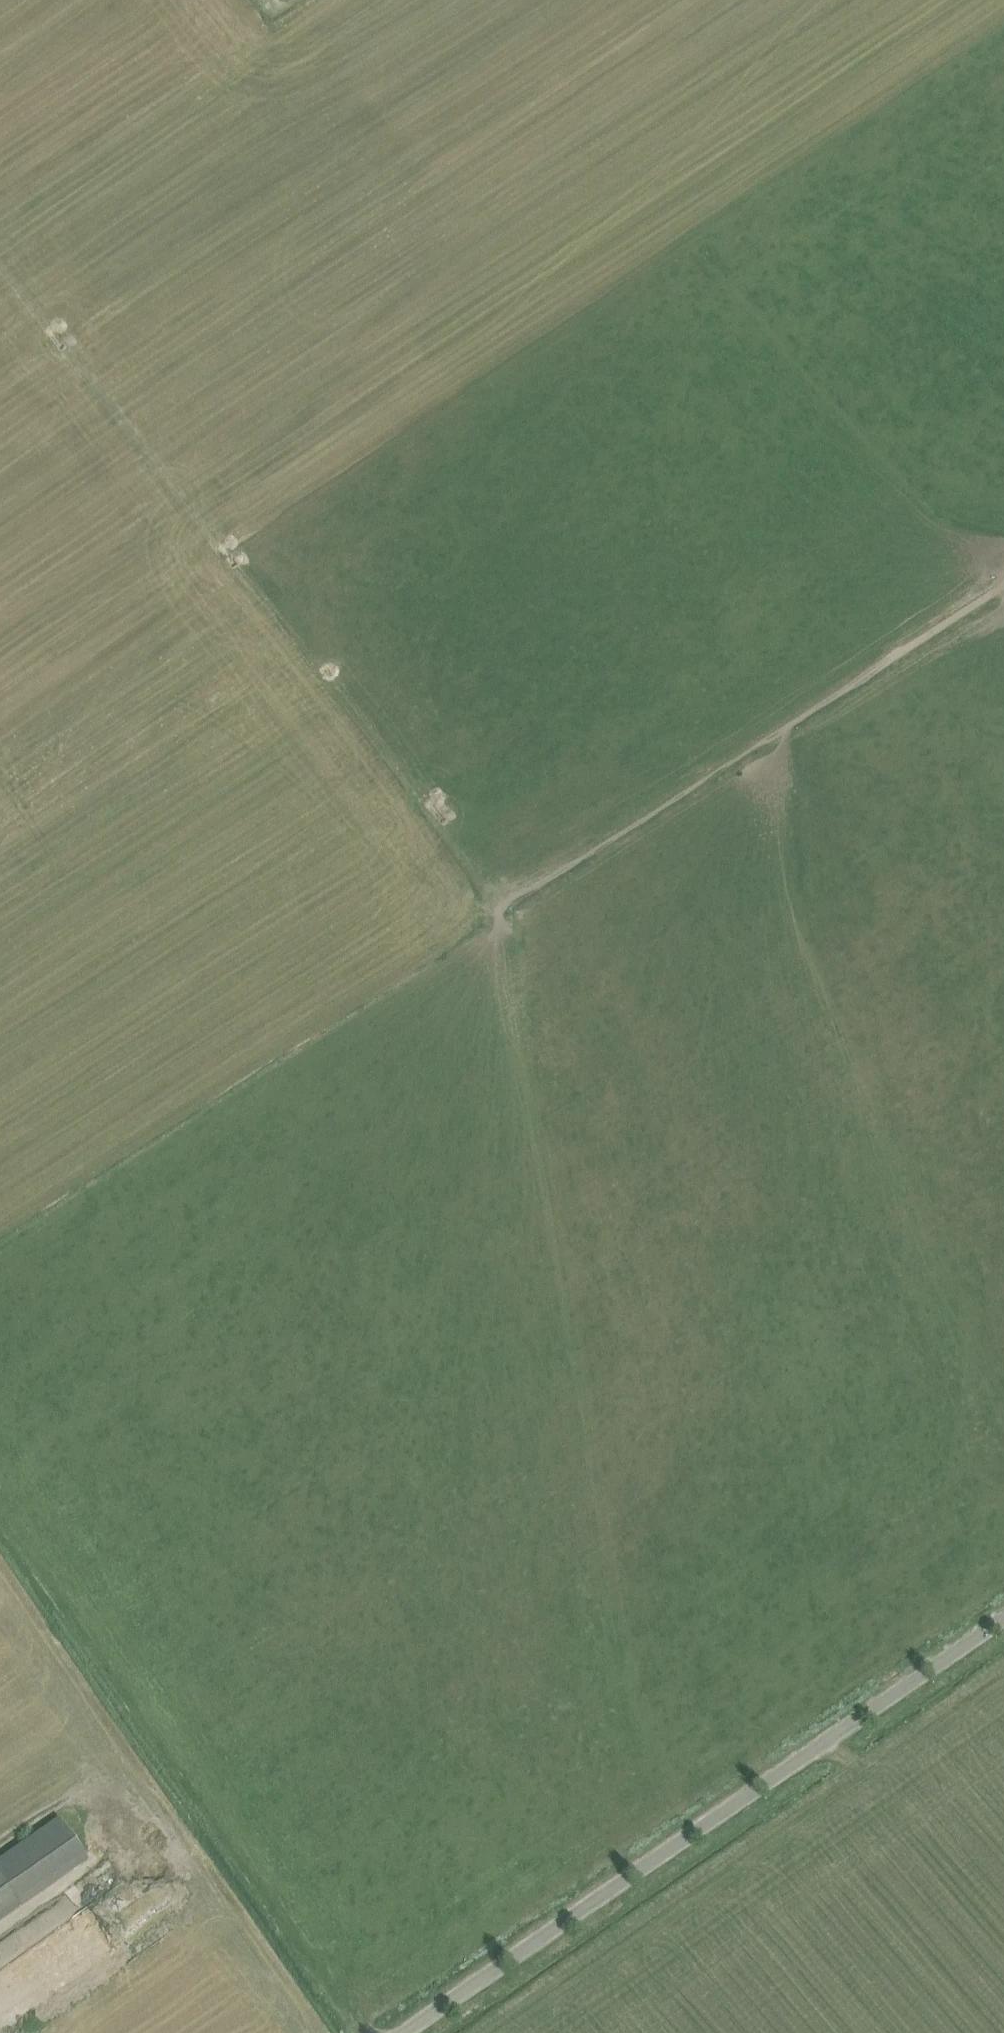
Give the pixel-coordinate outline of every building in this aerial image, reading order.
[(0,1860),(0,1922),(89,1860),(59,1818),(0,1860)]
